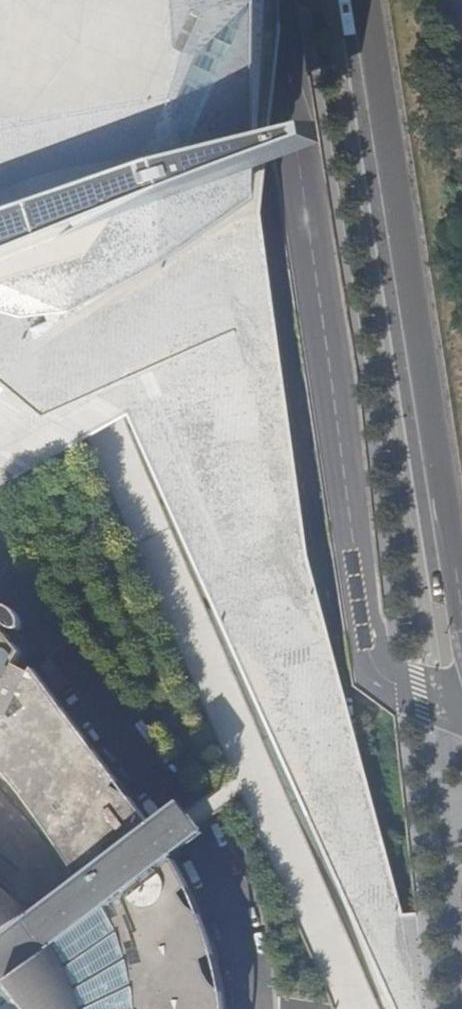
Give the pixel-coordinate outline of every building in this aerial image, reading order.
[(24,300),(96,273),(267,210),(326,188),(280,171),(285,40),(283,0),(0,0),(0,308),(24,300)] [(225,1007),(220,983),(212,952),(204,925),(194,899),(184,878),(175,863),(174,860),(207,837),(195,820),(182,803),(151,826),(57,700),(35,669),(33,674),(17,668),(22,656),(0,628),(0,719),(8,721),(0,736),(0,769),(26,803),(48,834),(78,880),(30,915),(18,903),(4,891),(0,888),(0,1008),(225,1008),(225,1007)]
